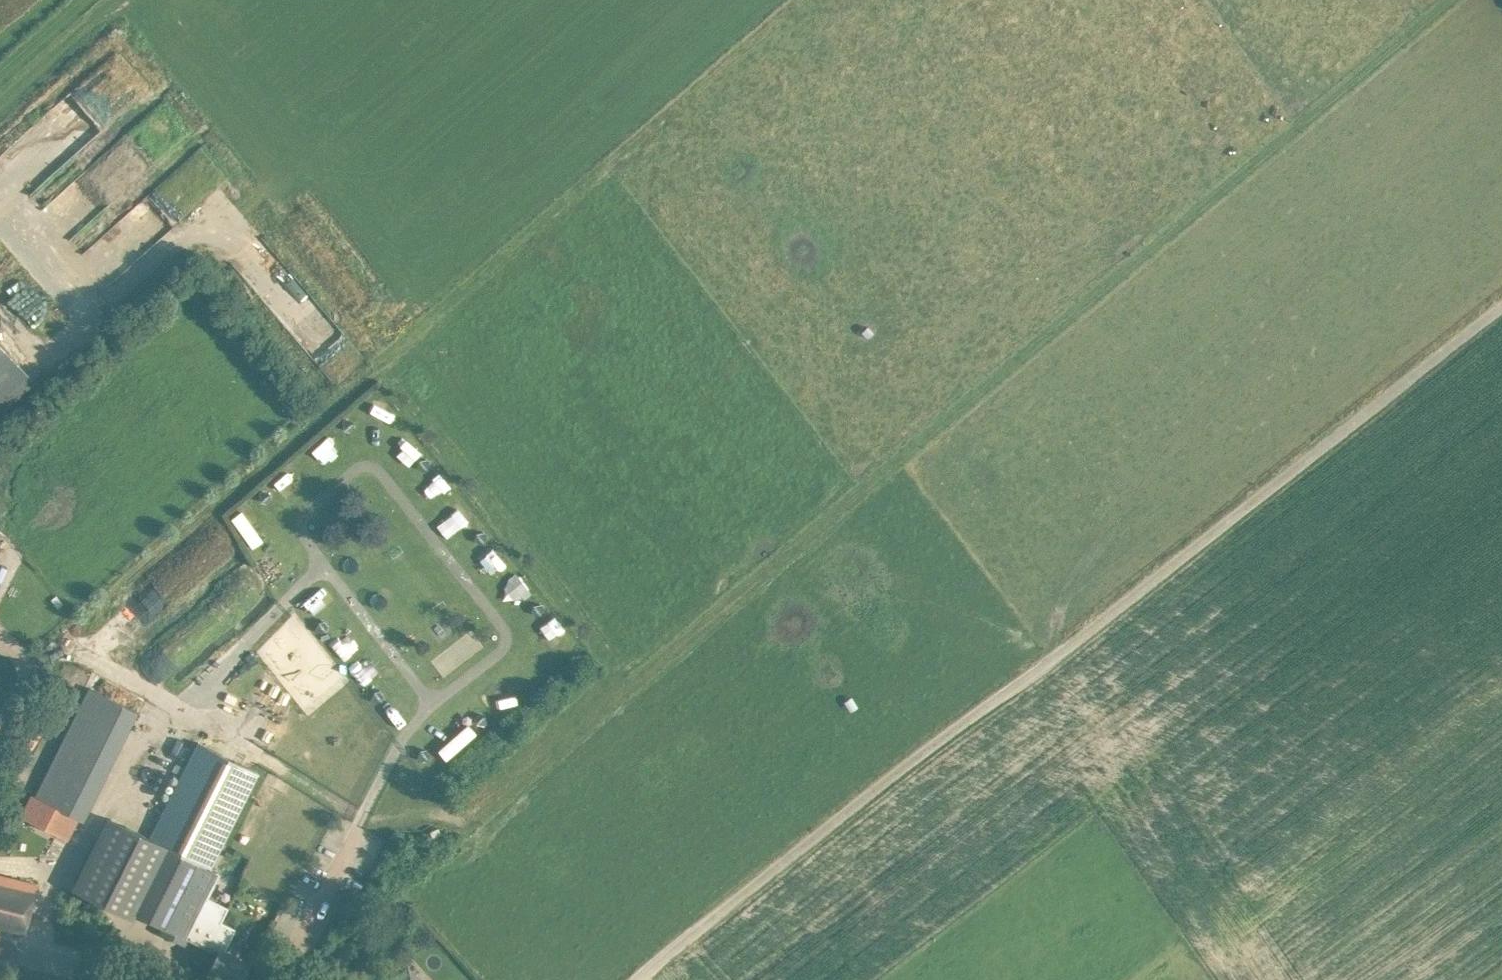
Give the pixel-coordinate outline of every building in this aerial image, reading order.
[(33,378),(0,341),(0,408),(33,378)] [(356,412),(377,434),(393,419),(373,396),(356,412)] [(405,456),(422,442),(409,427),(392,441),(405,456)] [(439,495),(456,482),(447,469),(429,482),(439,495)] [(449,512),(461,528),(479,515),(467,499),(449,512)] [(250,508),(237,515),(256,548),(269,540),(250,508)] [(490,549),(494,566),(512,562),(508,545),(490,549)] [(35,796),(25,816),(70,838),(80,818),(85,821),(140,712),(138,711),(96,690),(90,687),(36,796),(35,796)] [(18,739),(32,747),(45,725),(32,716),(18,739)] [(450,760),(483,730),(474,720),(441,751),(450,760)] [(441,747),(454,735),(443,722),(429,735),(441,747)] [(75,889),(133,918),(136,912),(161,925),(157,935),(182,947),(186,938),(217,953),(207,973),(221,979),(241,979),(251,960),(226,947),(232,935),(219,928),(230,904),(208,894),(220,872),(210,867),(259,771),(198,740),(148,838),(112,818),(75,889)] [(13,765),(6,779),(13,783),(20,768),(13,765)] [(24,931),(36,883),(0,874),(0,925),(24,931)] [(406,966),(391,979),(419,979),(406,966)]
